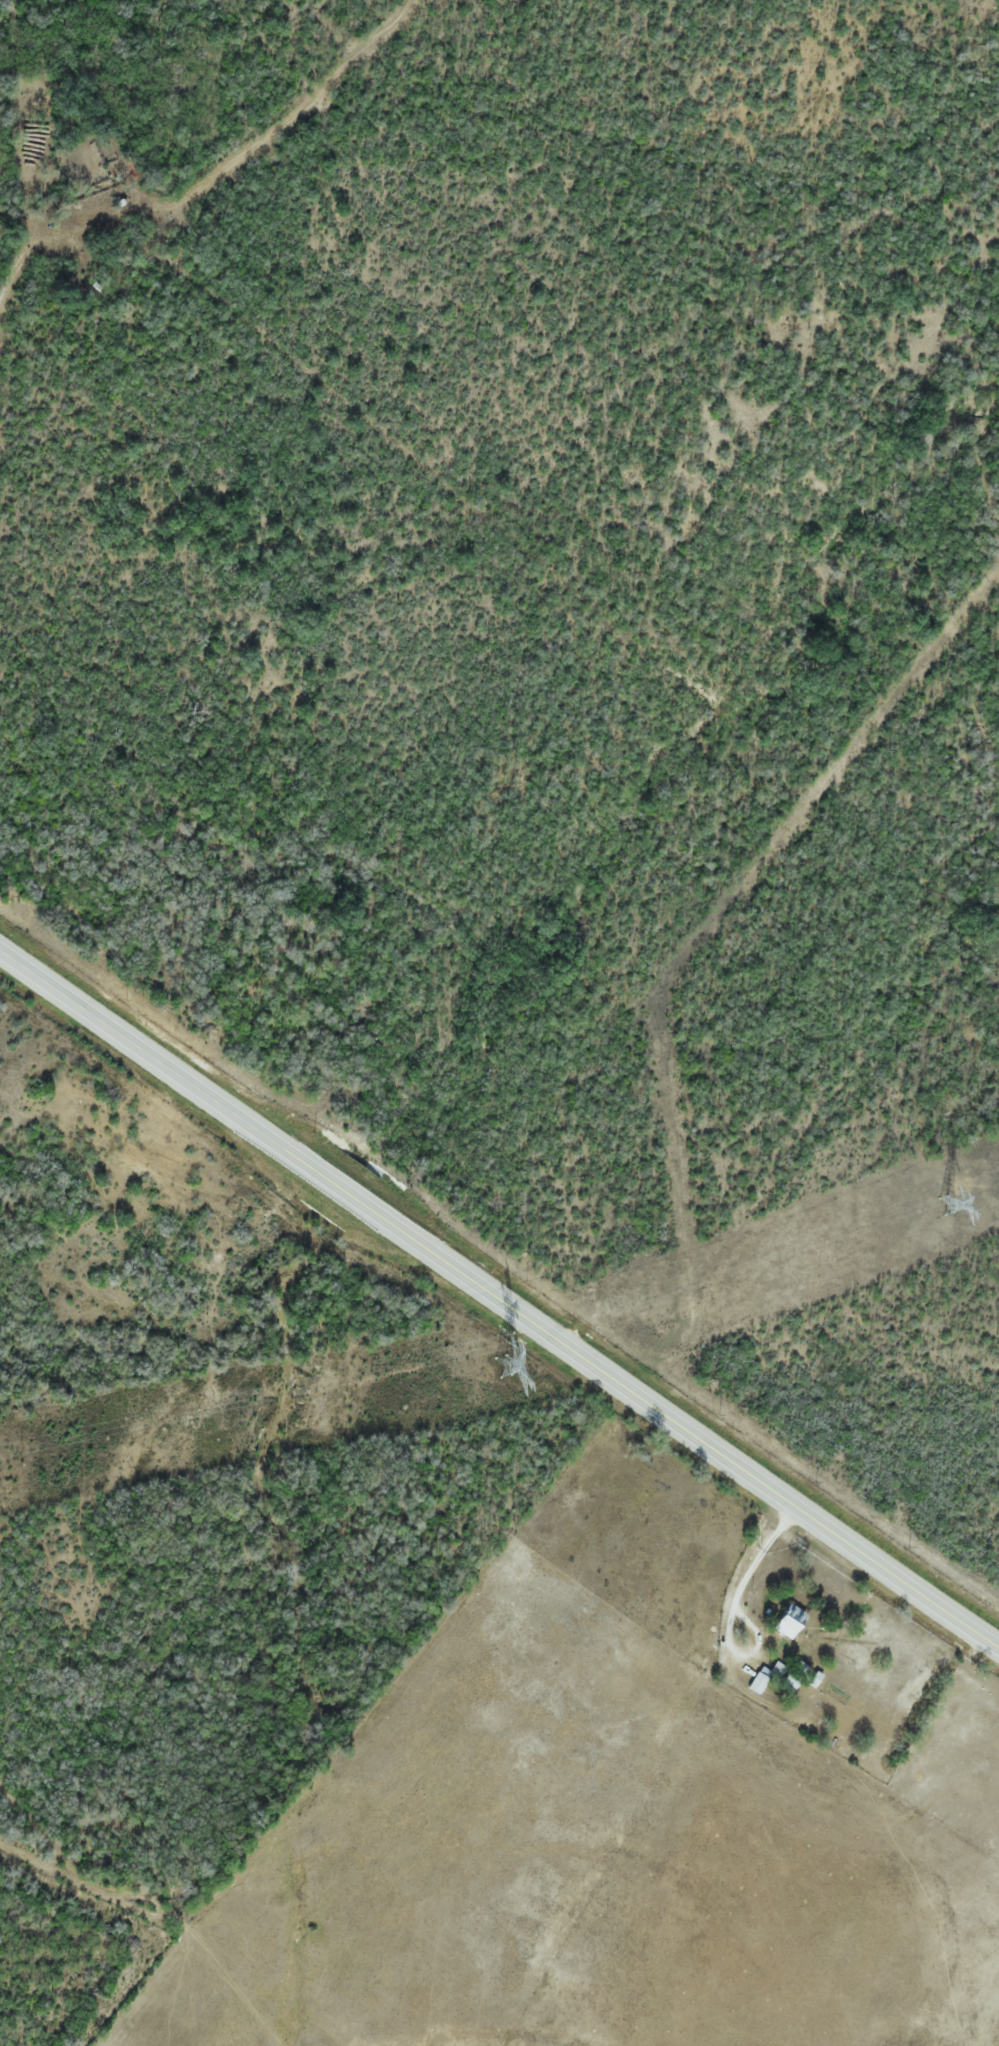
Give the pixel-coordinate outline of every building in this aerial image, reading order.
[(799,1634),(809,1614),(789,1604),(779,1623),(799,1634)] [(772,1674),(762,1667),(748,1688),(758,1695),(772,1674)]
